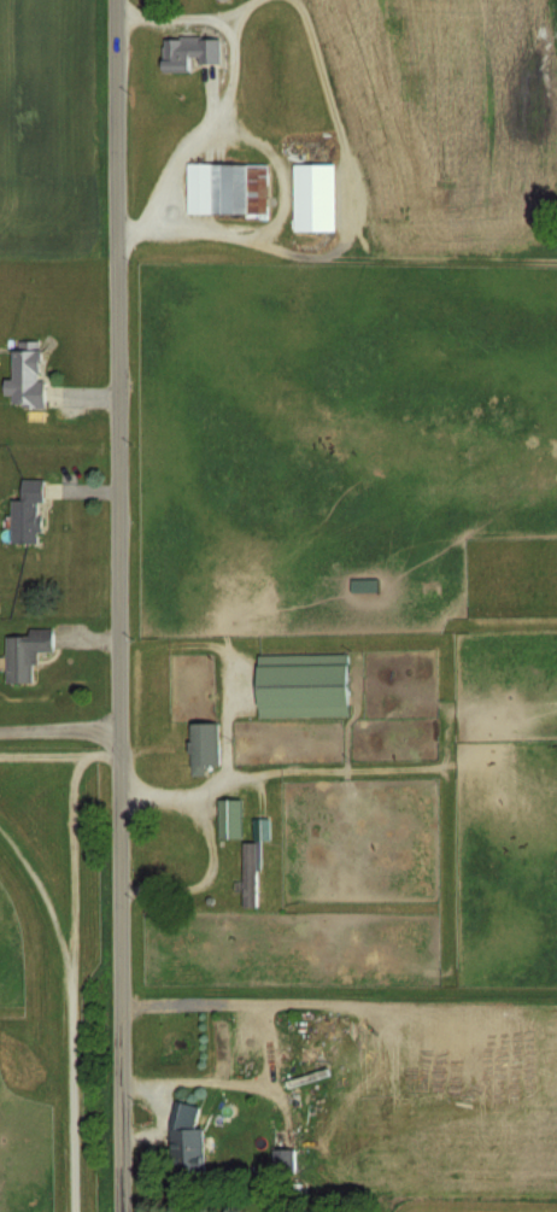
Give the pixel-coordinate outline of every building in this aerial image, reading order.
[(192,71),(192,62),(222,62),(222,37),(165,36),(165,71),(192,71)] [(188,213),(268,213),(268,163),(188,163),(188,213)] [(295,230),(339,230),(339,163),(295,163),(295,230)] [(44,349),(14,349),(14,379),(7,379),(7,394),(14,394),(14,405),(43,406),(44,349)] [(13,500),(13,542),(43,542),(43,478),(24,478),(24,500),(13,500)] [(8,683),(36,683),(36,651),(54,651),(54,628),(30,628),(30,636),(8,636),(8,683)] [(350,716),(350,653),(259,654),(259,717),(350,716)] [(219,722),(190,722),(190,775),(204,775),(204,765),(219,765),(219,722)] [(219,837),(242,837),(242,798),(219,798),(219,837)] [(245,906),(257,906),(257,842),(245,842),(245,906)] [(172,1129),(172,1176),(206,1176),(206,1129),(172,1129)] [(296,1149),(275,1149),(275,1175),(296,1175),(296,1149)]
